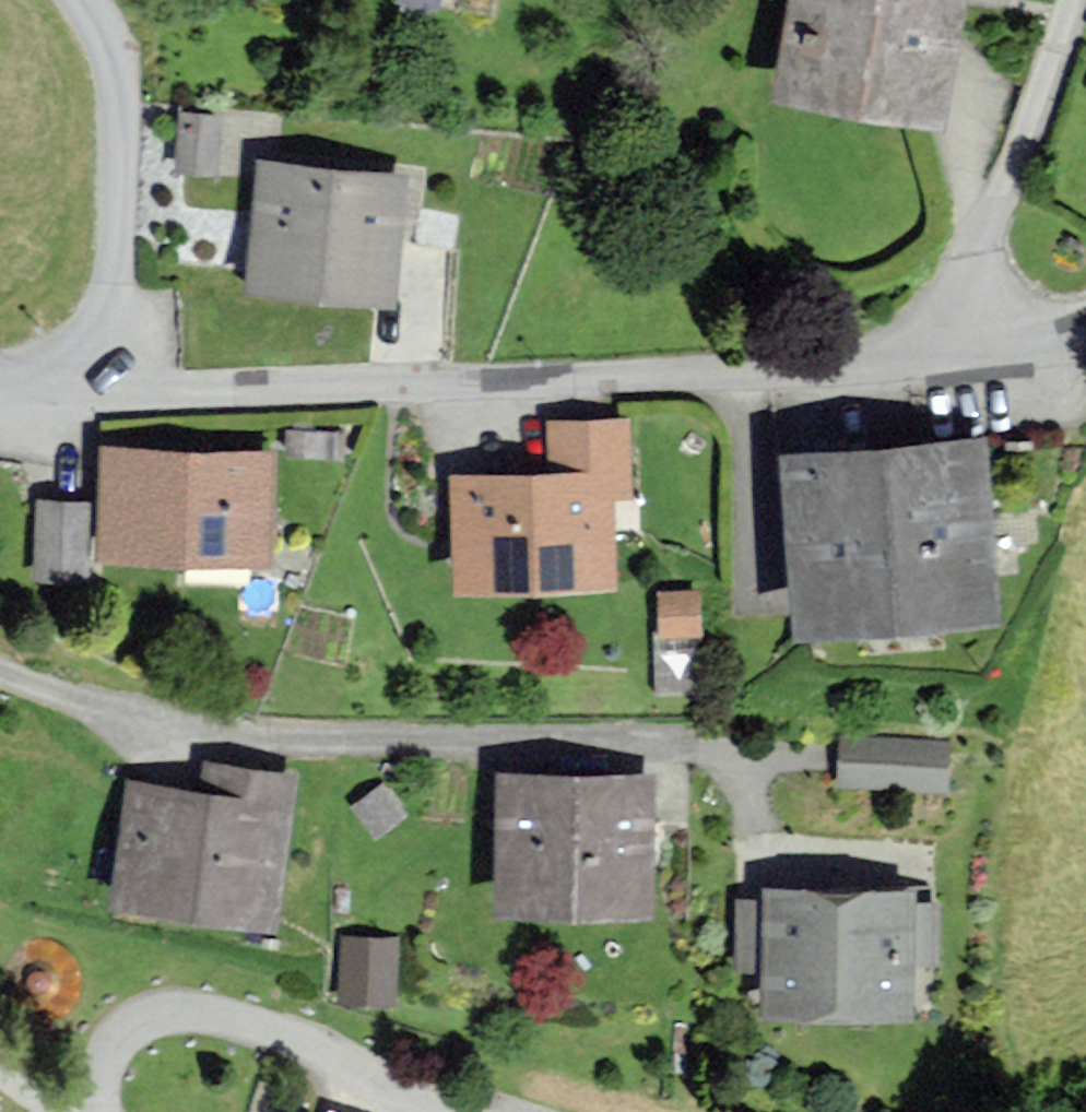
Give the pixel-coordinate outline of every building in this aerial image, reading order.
[(781,100),(935,124),(954,0),(797,0),(781,100)] [(401,182),(264,169),(253,284),(390,297),(401,182)] [(604,496),(632,495),(629,421),(552,424),(554,485),(463,488),(467,586),(606,582),(604,496)] [(267,460),(110,454),(107,556),(264,562),(267,460)] [(796,470),(808,637),(992,623),(979,456),(796,470)] [(82,510),(42,508),(39,571),(79,573),(82,510)] [(658,583),(660,628),(700,626),(698,581),(658,583)] [(939,788),(942,745),(848,739),(845,782),(939,788)] [(289,783),(209,771),(205,802),(139,792),(122,908),(268,930),(289,783)] [(647,914),(649,783),(505,781),(503,913),(647,914)] [(911,909),(911,899),(765,892),(764,905),(739,904),(735,968),(767,970),(765,1012),(906,1019),(909,961),(931,962),(933,911),(911,909)] [(394,943),(345,941),(342,1001),(392,1003),(394,943)]
